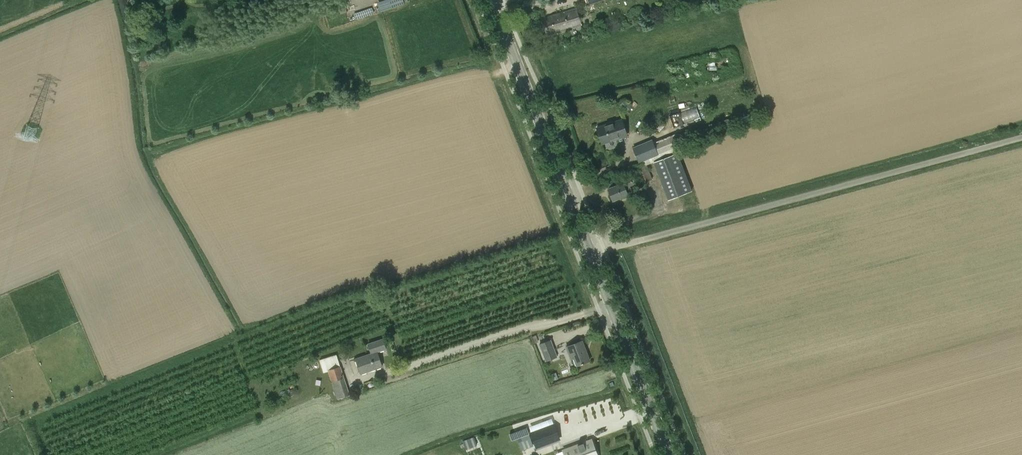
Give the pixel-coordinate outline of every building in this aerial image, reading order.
[(382,12),(406,4),(405,0),(382,0),(378,1),(382,12)] [(542,18),(548,36),(582,26),(577,8),(542,18)] [(632,106),(625,99),(620,105),(627,111),(632,106)] [(670,115),(673,125),(701,116),(698,106),(670,115)] [(597,129),(603,145),(628,136),(622,121),(597,129)] [(638,162),(676,148),(681,147),(676,135),(652,145),(651,141),(632,148),(638,162)] [(676,154),(653,162),(666,200),(690,191),(676,154)] [(651,180),(645,166),(645,165),(634,169),(640,184),(651,180)] [(608,188),(613,201),(629,195),(627,189),(635,185),(631,176),(620,181),(621,183),(608,188)] [(357,358),(362,373),(383,366),(378,351),(387,348),(383,339),(369,344),(372,353),(357,358)] [(546,361),(558,357),(551,340),(539,344),(546,361)] [(575,358),(577,364),(590,359),(583,340),(567,347),(571,360),(575,358)] [(337,399),(350,395),(341,366),(337,354),(320,360),(324,372),(328,370),(332,382),(331,382),(337,399)] [(559,439),(554,425),(532,433),(537,447),(559,439)] [(529,434),(527,427),(510,434),(512,440),(529,434)] [(474,437),(463,442),(466,450),(477,446),(474,437)] [(592,440),(564,450),(566,454),(597,454),(592,440)]
